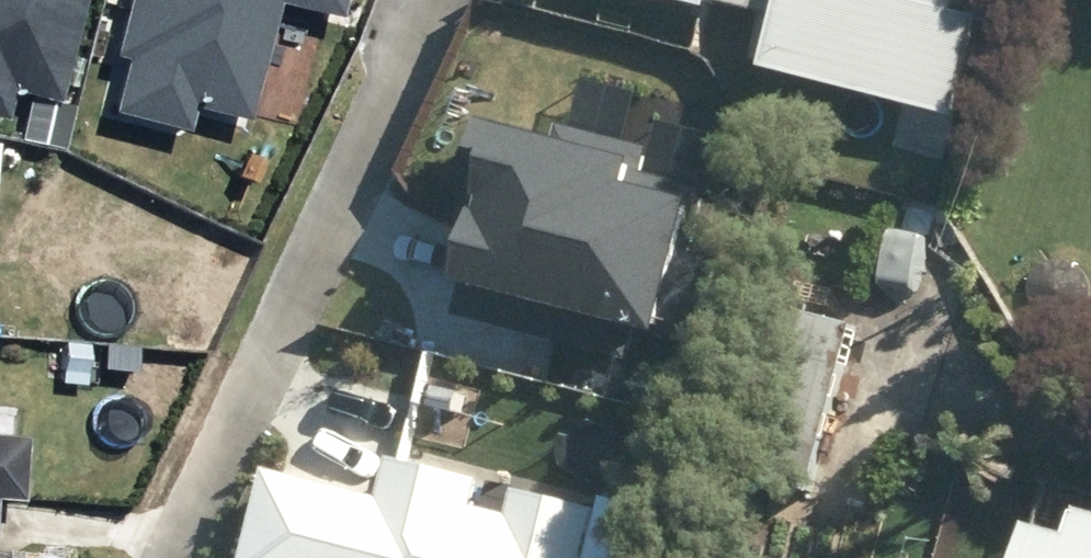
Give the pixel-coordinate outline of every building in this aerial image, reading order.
[(12,118),(20,87),(65,99),(91,0),(0,0),(0,115),(12,118)] [(122,54),(133,57),(120,110),(194,128),(199,105),(254,118),(282,0),(135,0),(122,54)] [(346,15),(350,0),(284,0),(346,15)] [(948,108),(974,0),(719,0),(765,11),(753,61),(948,108)] [(607,355),(616,322),(646,330),(669,318),(703,190),(635,172),(642,149),(551,124),(548,137),(470,116),(454,176),(471,186),(446,277),(459,280),(450,312),(607,355)] [(2,498),(28,500),(33,437),(0,434),(0,528),(2,498)] [(585,509),(509,490),(503,513),(467,504),(474,477),(379,453),(370,490),(256,461),(231,557),(572,557),(585,509)] [(1065,530),(1077,532),(1087,524),(1088,512),(1081,503),(1069,501),(1059,508),(1057,520),(1065,530)] [(1088,538),(1044,527),(1036,557),(1090,557),(1090,524),(1088,538)]
